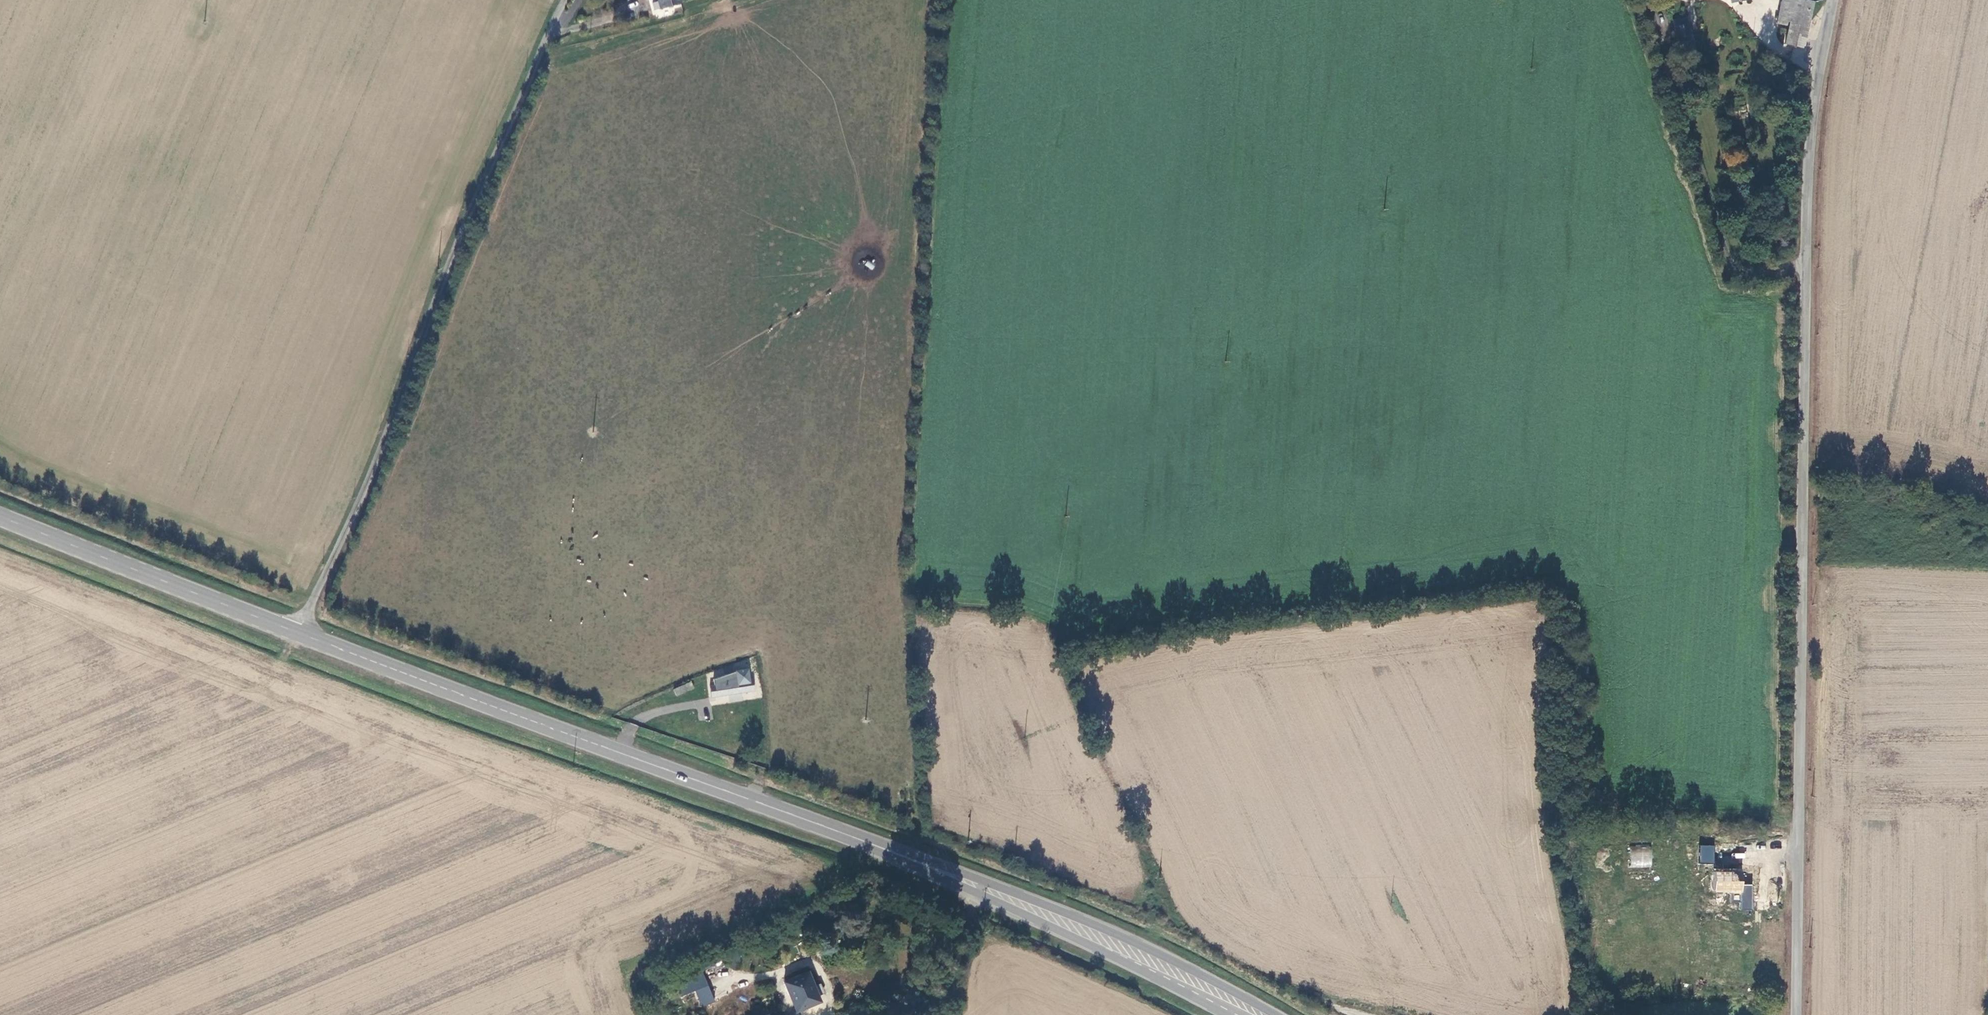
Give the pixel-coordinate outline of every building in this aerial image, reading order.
[(661,10),(682,4),(681,0),(658,0),(661,10)] [(1789,21),(1793,0),(1781,0),(1777,18),(1789,21)] [(1786,34),(1805,38),(1812,2),(1800,0),(1793,0),(1789,21),(1786,34)] [(1671,22),(1681,53),(1694,49),(1684,18),(1671,22)] [(1786,34),(1784,44),(1803,48),(1805,38),(1786,34)] [(710,697),(753,691),(751,680),(708,685),(710,697)] [(693,688),(691,682),(673,689),(676,695),(693,688)] [(1651,846),(1630,845),(1629,867),(1651,868),(1651,846)] [(1724,856),(1713,856),(1713,873),(1736,874),(1736,856),(1724,856)] [(1736,874),(1713,873),(1713,891),(1740,891),(1740,874),(1736,874)] [(695,992),(701,1007),(715,1002),(702,971),(675,981),(681,997),(695,992)] [(796,1014),(819,1004),(806,974),(796,979),(795,977),(790,979),(791,981),(783,984),(796,1014)]
